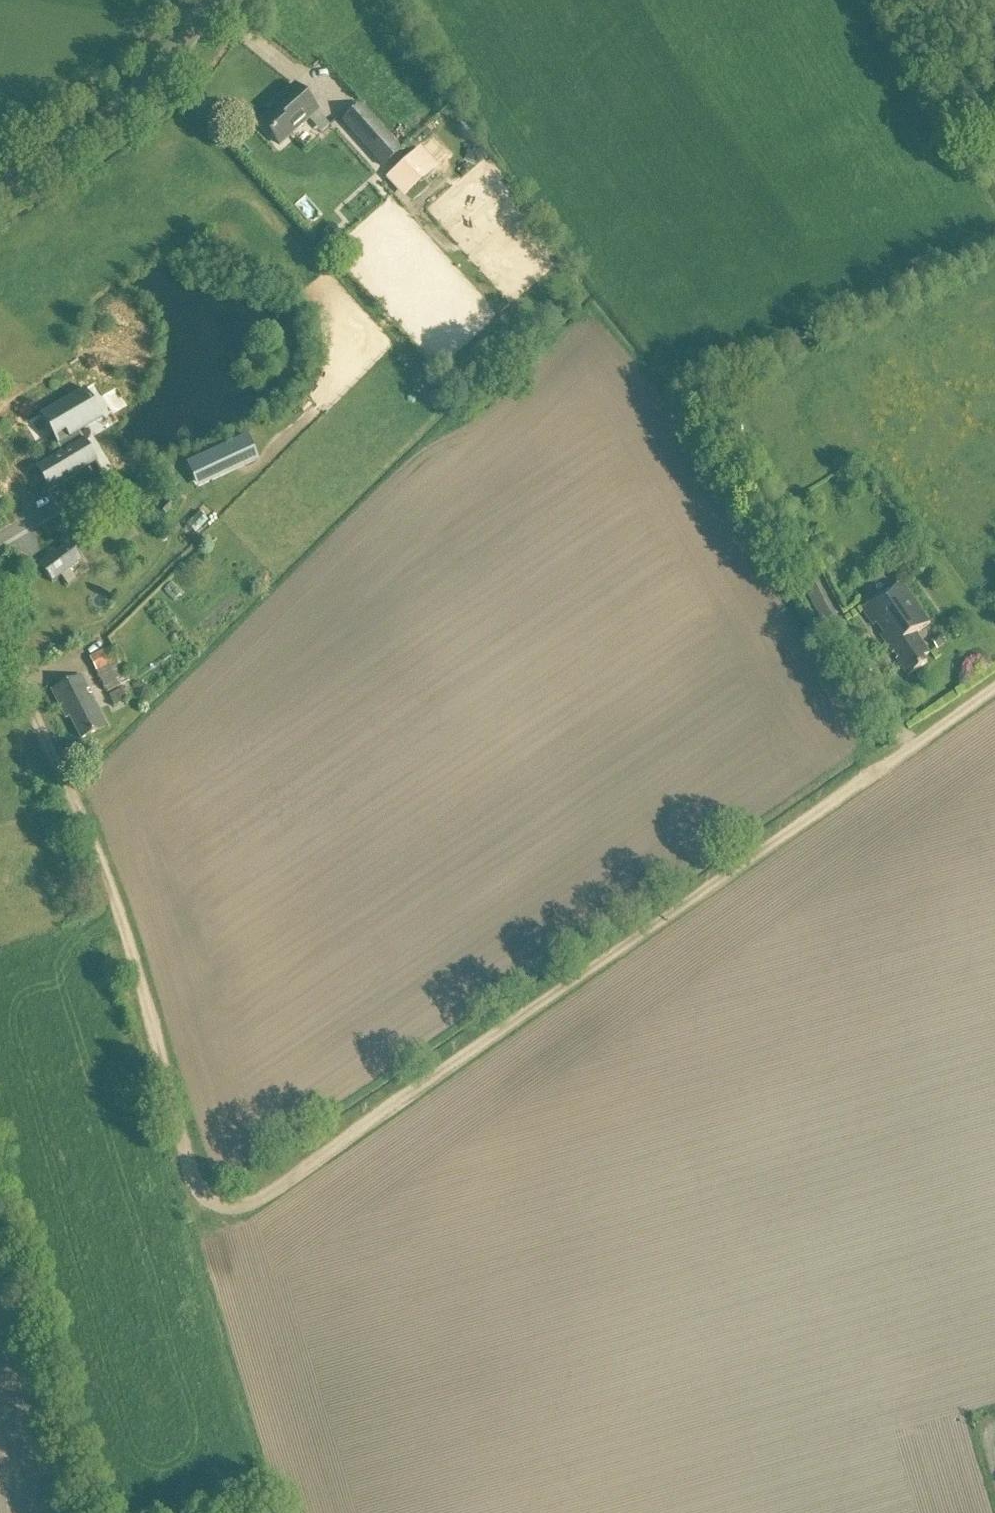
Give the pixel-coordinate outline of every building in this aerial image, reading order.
[(280,149),(317,115),(294,88),(271,109),(274,113),(259,126),(280,149)] [(382,171),(400,155),(360,110),(342,126),(382,171)] [(415,156),(390,178),(408,198),(433,176),(415,156)] [(40,421),(61,458),(35,474),(49,496),(95,468),(77,439),(101,425),(84,396),(40,421)] [(242,469),(257,462),(246,438),(231,445),(242,469)] [(38,566),(53,585),(82,563),(68,544),(38,566)] [(925,660),(931,655),(917,635),(931,625),(904,585),(864,613),(909,678),(928,665),(925,660)] [(854,650),(836,616),(821,624),(839,658),(854,650)] [(941,637),(933,643),(939,652),(948,646),(941,637)] [(108,695),(129,684),(110,649),(89,661),(108,695)] [(80,739),(105,727),(81,675),(52,689),(65,717),(69,716),(80,739)]
